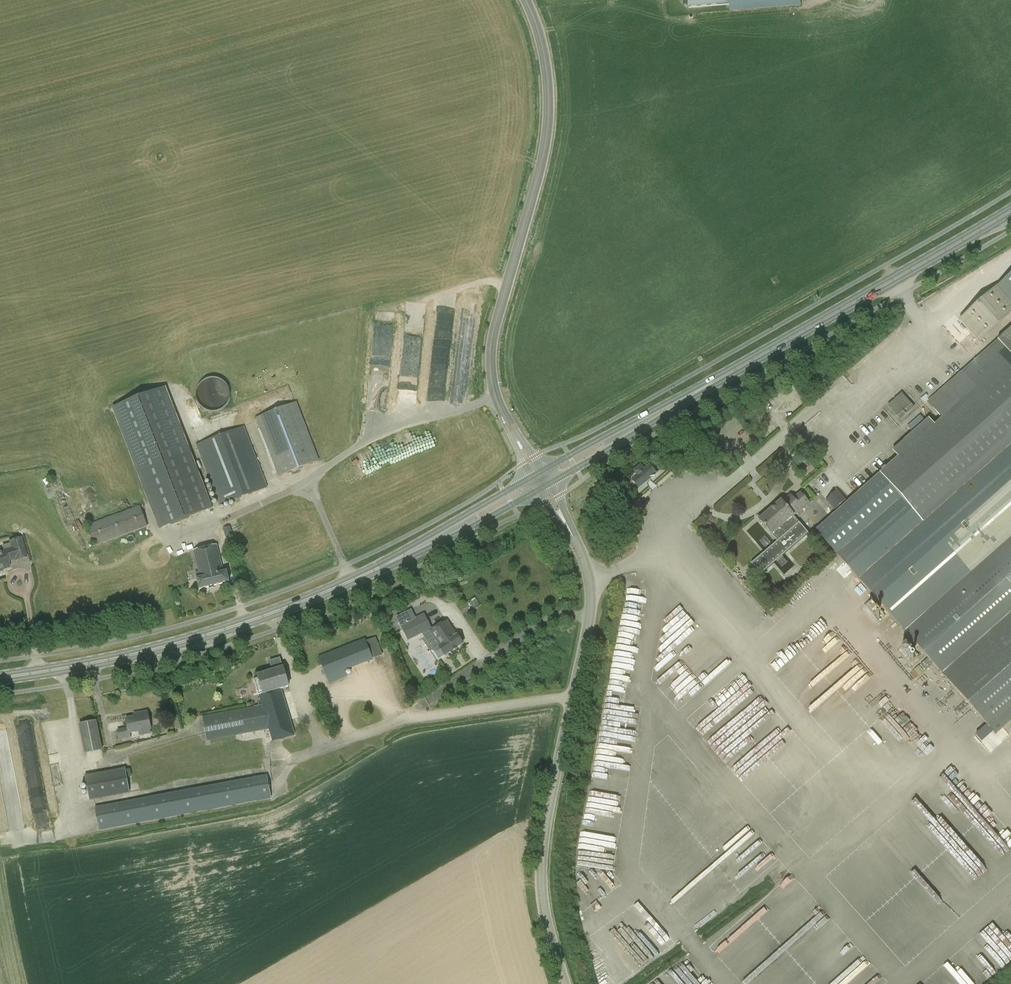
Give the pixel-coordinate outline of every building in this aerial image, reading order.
[(799,0),(688,0),(688,8),(729,5),(730,11),(800,5),(799,0)] [(959,320),(979,343),(1010,314),(1010,274),(959,320)] [(374,325),(374,333),(380,333),(380,337),(393,337),(393,326),(374,325)] [(928,402),(942,419),(934,426),(929,419),(892,451),(898,457),(815,531),(904,632),(995,735),(1010,721),(1010,328),(928,402)] [(225,399),(225,398),(225,395),(224,392),(222,390),(220,388),(219,386),(216,385),(214,384),(211,383),(208,383),(204,384),(202,385),(199,387),(197,389),(196,392),(195,395),(194,398),(194,400),(195,404),(196,406),(198,409),(200,411),(203,412),(207,414),(209,414),(212,414),(215,413),(217,412),(220,410),(222,408),(223,405),(225,401),(225,399)] [(204,494),(167,399),(163,389),(115,408),(115,410),(161,528),(212,509),(206,493),(204,494)] [(901,394),(887,406),(899,419),(913,407),(901,394)] [(297,403),(256,419),(279,478),(319,462),(297,403)] [(196,446),(220,507),(268,488),(244,426),(196,446)] [(638,477),(633,481),(639,488),(656,474),(649,467),(644,471),(641,467),(634,472),(638,477)] [(759,489),(768,486),(765,480),(757,483),(759,489)] [(836,491),(826,500),(834,509),(845,500),(836,491)] [(793,517),(794,516),(809,503),(799,492),(792,498),(789,494),(773,509),(766,515),(765,513),(758,518),(760,520),(759,521),(778,542),(776,544),(765,553),(752,565),(762,575),(775,564),(785,554),(808,534),(793,517)] [(148,527),(140,506),(88,526),(95,547),(148,527)] [(234,537),(230,527),(223,529),(227,540),(234,537)] [(0,554),(0,571),(9,568),(7,562),(15,560),(15,561),(26,558),(20,539),(10,542),(12,550),(0,554)] [(217,545),(192,551),(198,574),(196,575),(200,590),(229,582),(227,572),(224,573),(217,545)] [(471,603),(469,604),(473,609),(474,608),(475,610),(480,606),(475,598),(470,602),(471,603)] [(424,613),(415,617),(415,619),(401,626),(406,636),(415,632),(418,637),(432,630),(424,613)] [(439,660),(445,656),(446,656),(464,644),(457,634),(455,635),(447,622),(431,633),(439,646),(440,647),(433,651),(439,660)] [(376,638),(366,642),(365,639),(319,657),(329,684),(348,677),(346,671),(374,660),(373,659),(383,655),(376,638)] [(283,668),(280,659),(271,662),(273,669),(269,671),(269,673),(258,676),(263,694),(259,695),(262,706),(202,717),(207,741),(269,730),(273,742),(295,736),(281,689),(289,687),(283,668)] [(730,691),(720,701),(727,708),(740,695),(737,692),(744,685),(736,677),(726,687),(730,691)] [(131,739),(130,734),(151,730),(148,712),(137,714),(138,717),(127,719),(128,728),(117,730),(119,741),(131,739)] [(97,721),(79,724),(85,755),(103,751),(97,721)] [(20,743),(33,743),(32,729),(19,730),(20,743)] [(600,751),(598,764),(612,765),(612,759),(602,758),(603,752),(600,751)] [(130,794),(125,769),(85,777),(90,801),(130,794)] [(268,776),(95,808),(99,831),(272,799),(268,776)] [(606,925),(598,932),(633,974),(669,946),(651,924),(628,942),(620,931),(614,935),(606,925)]
